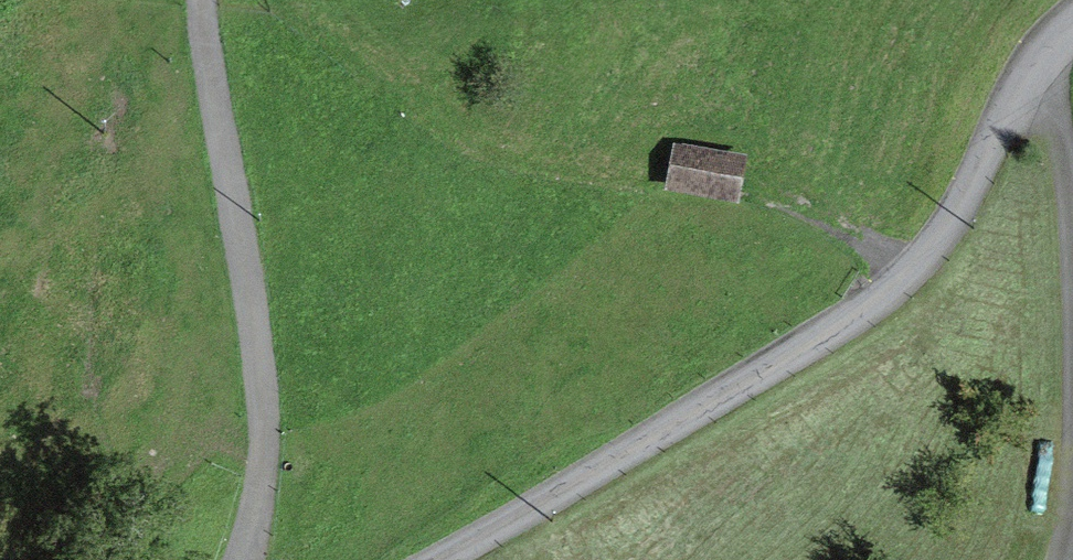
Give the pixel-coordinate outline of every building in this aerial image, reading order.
[(745,158),(672,146),(664,191),(737,204),(745,158)]
